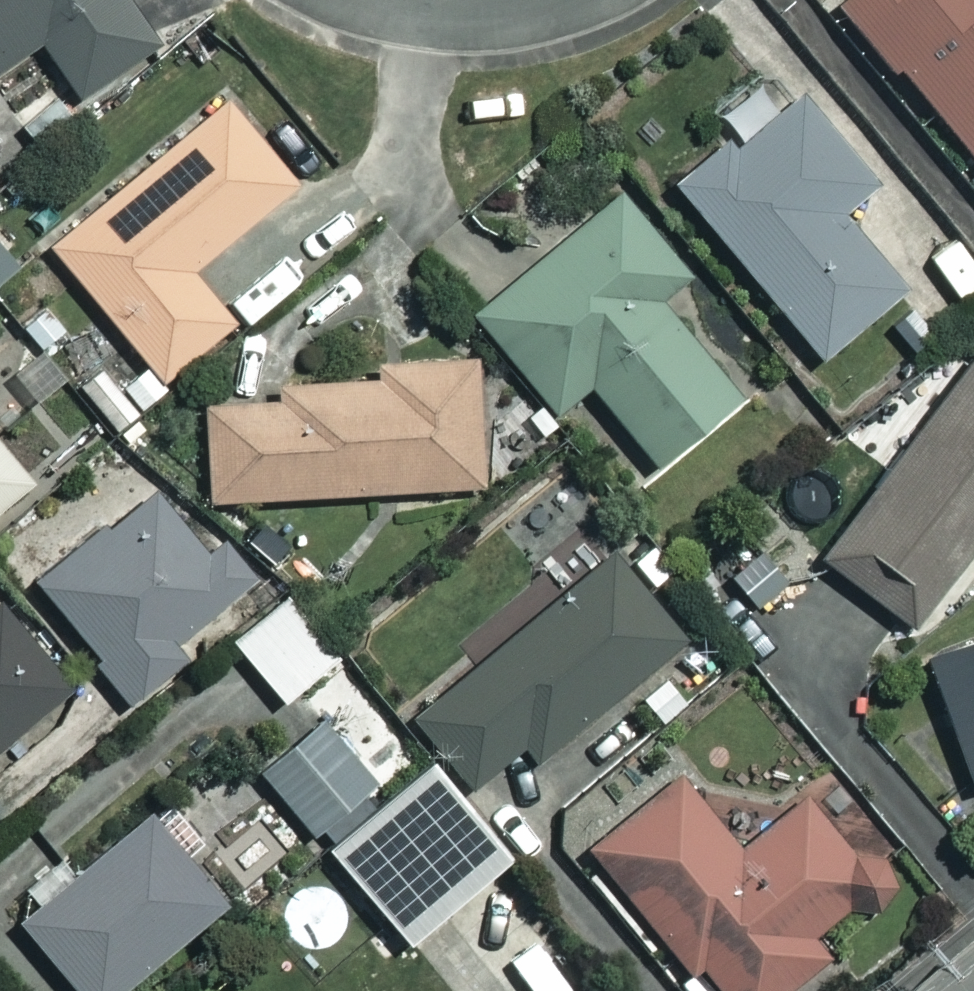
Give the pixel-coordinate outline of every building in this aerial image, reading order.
[(127,0),(0,0),(0,68),(38,40),(78,94),(155,37),(127,0)] [(838,2),(973,157),(973,0),(840,0),(838,2)] [(50,91),(15,119),(40,151),(76,122),(50,91)] [(873,186),(800,91),(736,140),(729,132),(674,175),(812,356),(898,289),(839,212),(873,186)] [(295,182),(229,97),(49,239),(157,376),(228,320),(187,268),(295,182)] [(616,181),(468,302),(553,415),(587,390),(645,468),(737,398),(662,298),(689,278),(616,181)] [(482,491),(475,352),(372,358),(373,373),(270,379),(271,394),(203,398),(209,505),(482,491)] [(818,552),(907,623),(973,539),(973,355),(818,552)] [(0,446),(0,500),(26,478),(0,446)] [(96,662),(88,669),(122,714),(187,665),(167,640),(241,584),(161,479),(32,578),(96,662)] [(684,628),(613,544),(412,717),(472,786),(523,742),(535,756),(684,628)] [(335,655),(288,593),(231,636),(279,698),(335,655)] [(0,601),(0,748),(72,688),(0,601)] [(922,650),(971,784),(973,783),(973,631),(922,650)] [(370,781),(314,711),(254,759),(310,829),(370,781)] [(507,851),(426,760),(327,848),(407,939),(507,851)] [(582,840),(682,972),(698,960),(721,990),(783,990),(836,950),(819,927),(846,906),(863,909),(878,903),(891,880),(886,860),(852,817),(833,829),(804,792),(739,847),(678,766),(582,840)] [(146,808),(17,917),(79,990),(114,990),(223,898),(146,808)]
